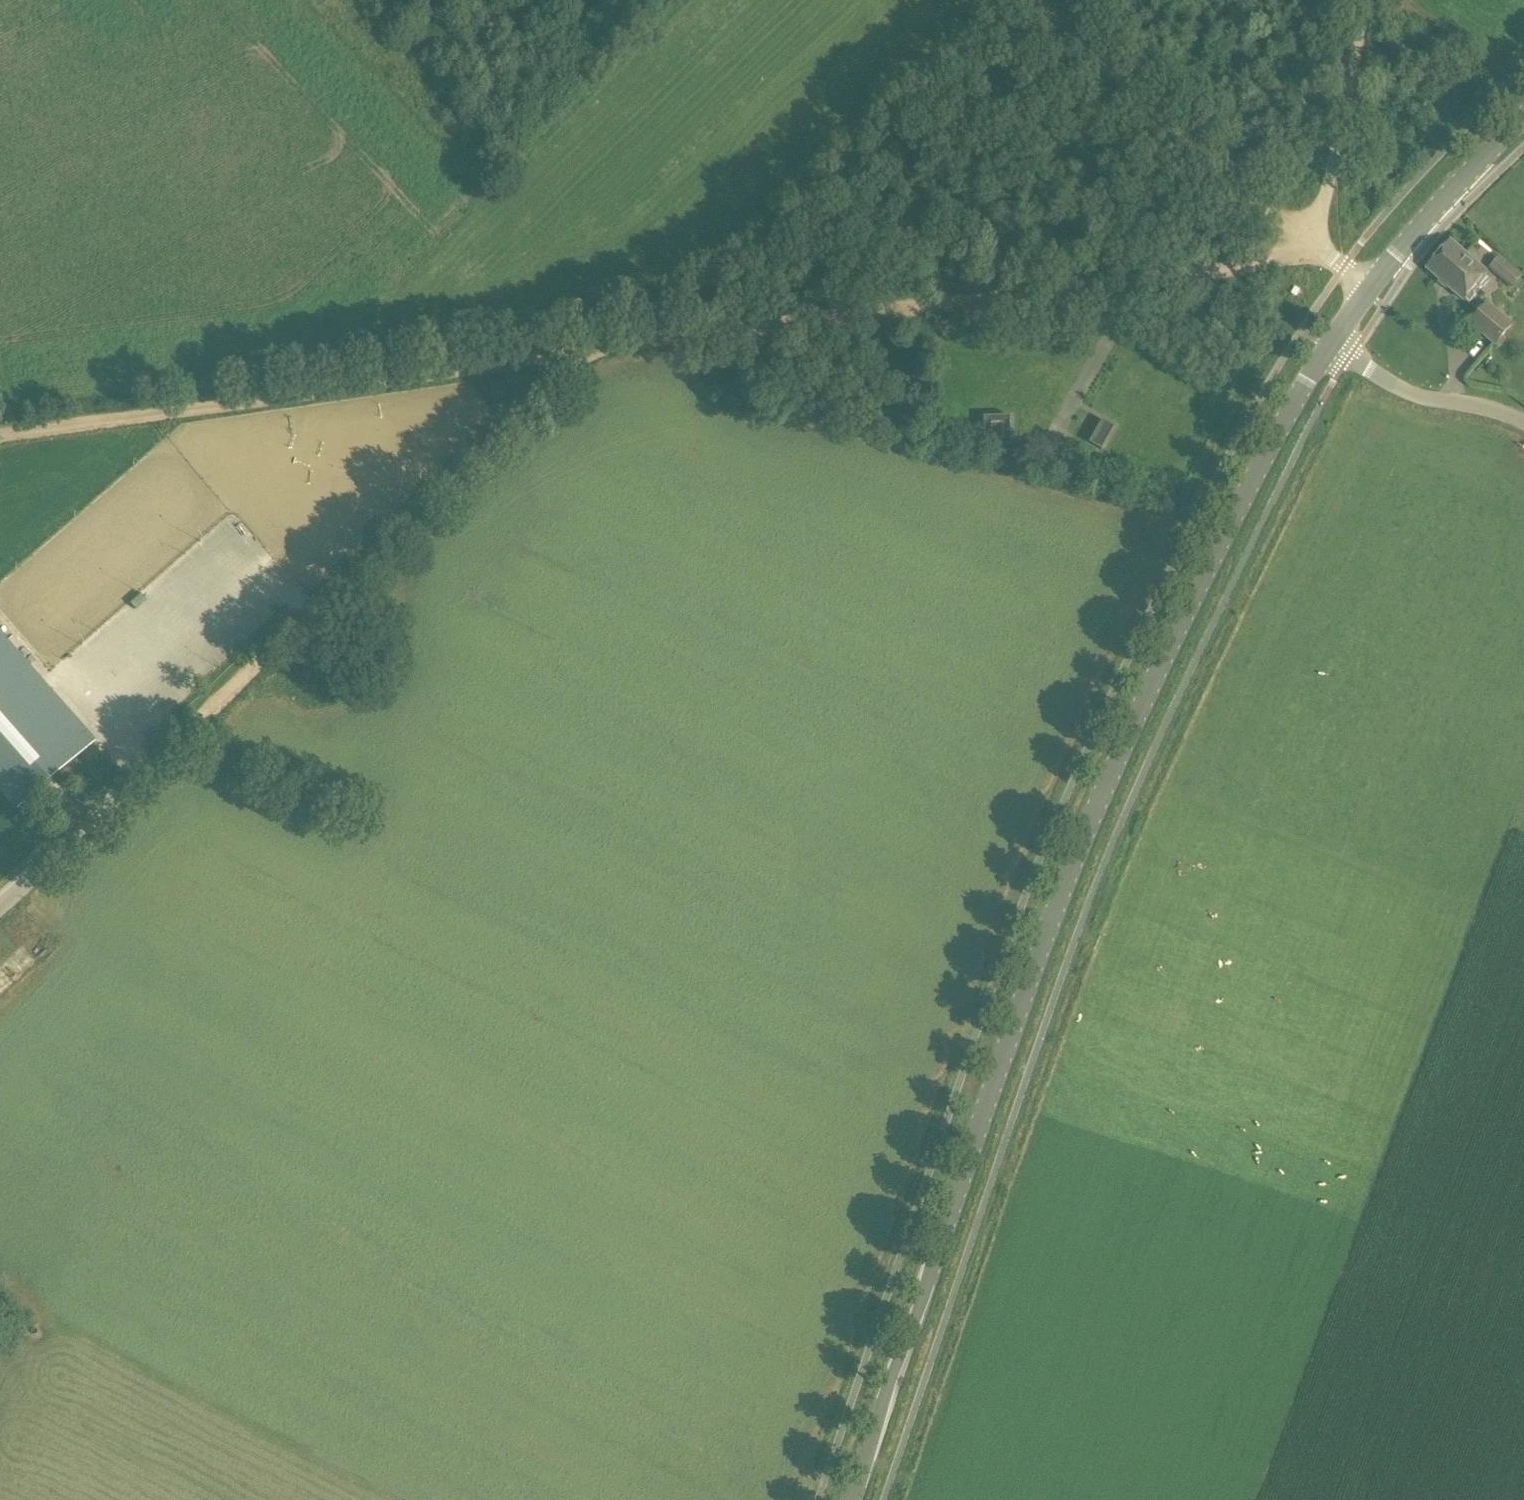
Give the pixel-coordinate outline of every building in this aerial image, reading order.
[(1464,300),(1488,272),(1452,241),(1428,268),(1464,300)] [(1523,287),(1523,269),(1505,258),(1498,272),(1523,287)] [(1496,346),(1516,324),(1489,302),(1469,324),(1496,346)] [(1102,452),(1115,427),(1103,420),(1089,445),(1102,452)] [(984,448),(1010,447),(1009,429),(983,430),(984,448)] [(16,809),(94,740),(0,633),(0,791),(16,809)]
